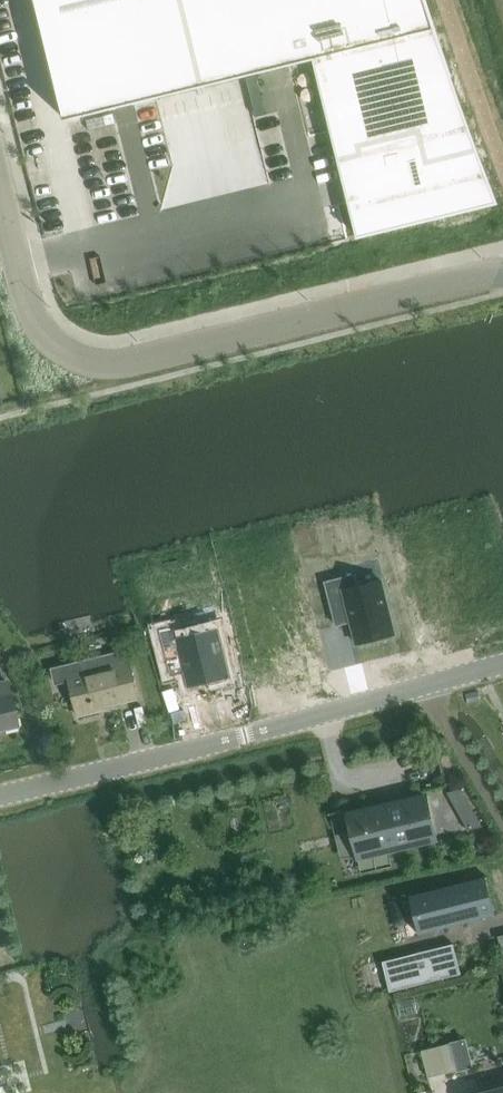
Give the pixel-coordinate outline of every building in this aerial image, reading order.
[(65,120),(315,58),(345,177),(357,174),(364,200),(351,203),(359,237),(497,203),(474,142),(451,79),(430,17),(425,0),(36,0),(65,120)] [(355,575),(326,583),(337,626),(339,626),(337,620),(348,617),(349,622),(352,622),(358,644),(395,635),(381,581),(358,587),(355,575)] [(173,627),(160,630),(169,666),(184,662),(186,671),(190,687),(229,677),(217,629),(198,634),(177,639),(173,627)] [(105,705),(106,708),(139,699),(130,665),(70,680),(79,717),(98,712),(97,707),(105,705)] [(0,697),(0,731),(16,727),(9,695),(0,697)] [(448,793),(470,834),(483,827),(462,790),(448,793)] [(437,839),(427,798),(349,817),(359,857),(437,839)] [(486,877),(411,896),(421,934),(495,915),(486,877)] [(454,944),(384,962),(391,991),(390,991),(391,992),(462,975),(462,974),(461,974),(454,945),(455,945),(454,944)] [(422,1051),(429,1078),(460,1070),(452,1043),(422,1051)]
